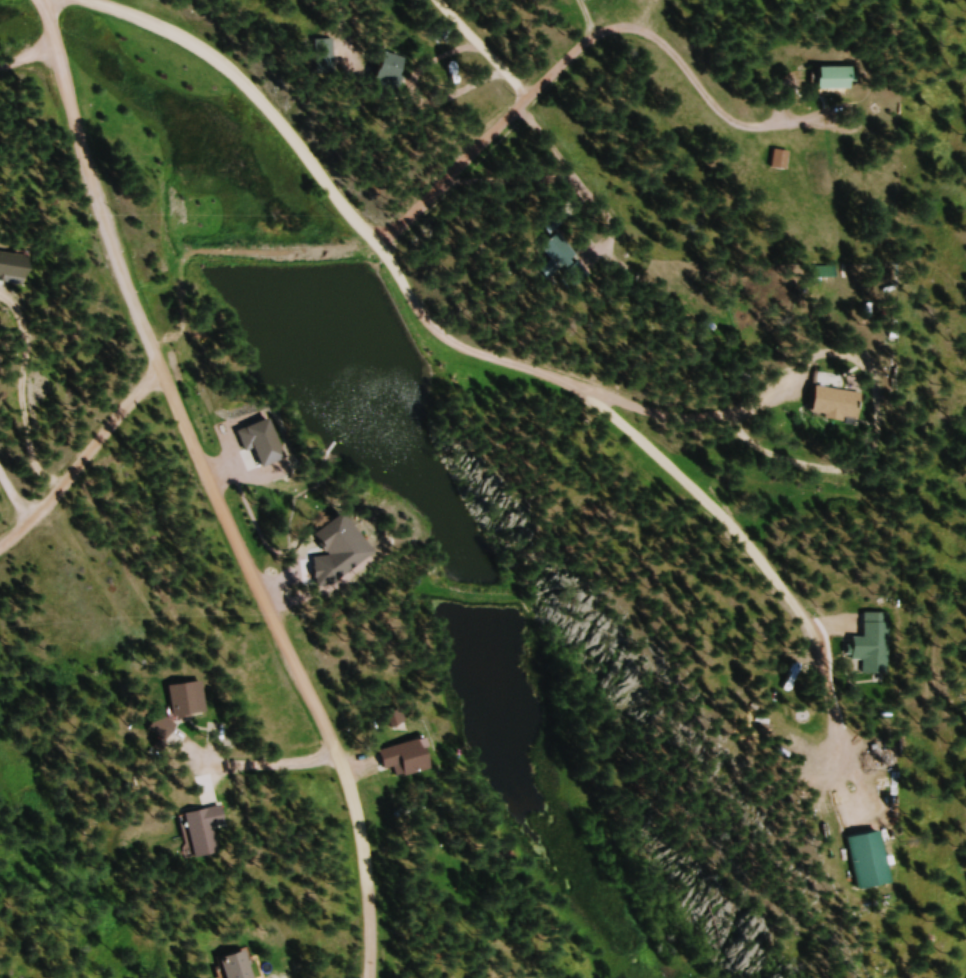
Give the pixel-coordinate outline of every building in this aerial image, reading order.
[(338,43),(321,43),(321,60),(338,60),(338,43)] [(407,62),(387,64),(390,89),(410,87),(407,62)] [(828,94),(861,94),(861,71),(828,71),(828,94)] [(788,153),(772,151),(770,170),(786,172),(788,153)] [(579,268),(550,235),(536,248),(564,280),(579,268)] [(809,386),(804,416),(850,424),(855,394),(809,386)] [(890,674),(888,614),(861,615),(862,675),(890,674)] [(165,687),(169,718),(204,714),(200,683),(165,687)] [(145,729),(162,743),(174,729),(157,714),(145,729)] [(379,772),(391,769),(394,780),(425,771),(417,741),(373,753),(379,772)] [(181,815),(189,862),(223,856),(215,809),(181,815)] [(844,840),(855,891),(888,884),(877,833),(844,840)] [(244,953),(217,958),(220,977),(248,977),(244,953)]
